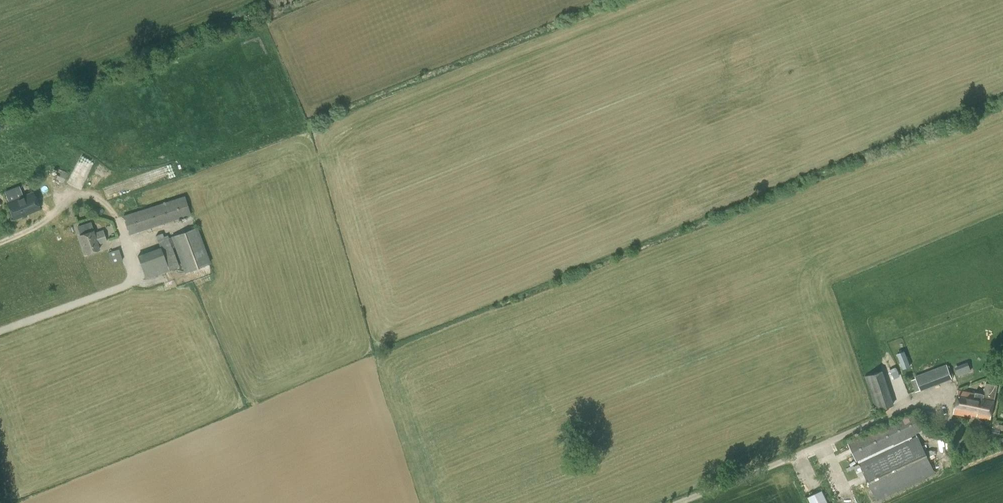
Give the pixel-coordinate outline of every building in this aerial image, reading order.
[(78,162),(72,173),(84,179),(90,168),(78,162)] [(60,168),(56,177),(64,180),(68,171),(60,168)] [(72,174),(68,181),(79,187),(83,180),(72,174)] [(7,202),(14,219),(39,209),(32,192),(7,202)] [(123,215),(129,234),(191,214),(184,196),(123,215)] [(99,249),(98,244),(106,241),(103,229),(94,232),(90,221),(77,226),(86,253),(99,249)] [(160,246),(137,255),(146,279),(169,270),(179,266),(172,247),(175,246),(184,272),(211,262),(197,227),(171,236),(171,237),(169,238),(168,235),(164,236),(162,233),(156,235),(160,246)] [(112,264),(122,260),(118,249),(108,252),(112,264)] [(904,349),(896,352),(902,368),(910,365),(904,349)] [(955,368),(958,376),(971,371),(968,363),(955,368)] [(951,378),(946,364),(915,376),(916,379),(911,381),(915,392),(951,378)] [(895,367),(890,370),(893,376),(898,373),(895,367)] [(876,410),(894,404),(882,369),(865,376),(876,410)] [(954,413),(989,419),(996,384),(985,382),(983,395),(959,390),(954,413)] [(848,443),(856,461),(922,431),(913,412),(848,443)] [(917,435),(859,463),(877,501),(935,472),(917,435)]
